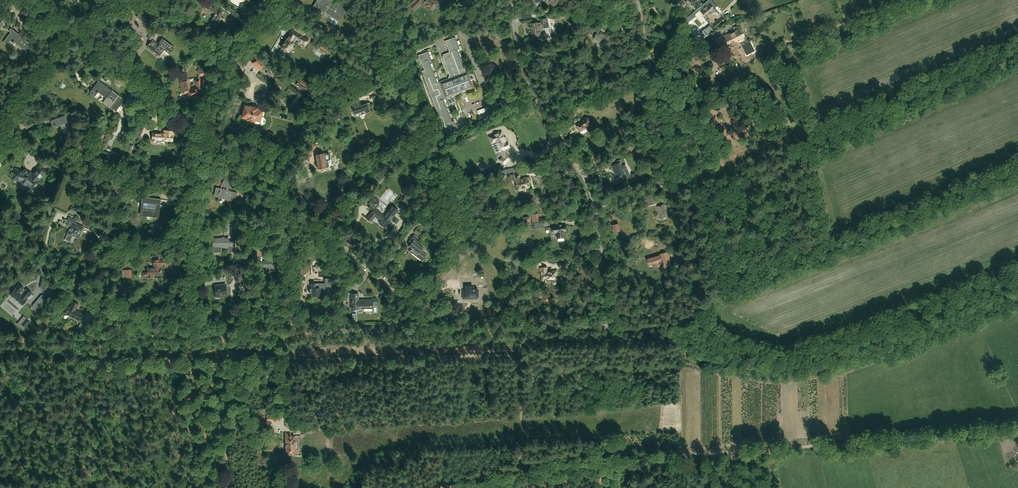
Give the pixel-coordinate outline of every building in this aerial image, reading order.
[(330,2),(327,0),(318,0),(312,10),(317,13),(319,10),(324,12),(325,11),(333,16),(332,17),(339,21),(350,3),(344,0),(339,0),(336,6),(330,2)] [(409,17),(415,11),(413,10),(422,1),(421,0),(417,0),(405,12),(409,17)] [(434,6),(437,9),(441,5),(439,3),(438,3),(437,2),(435,0),(423,0),(424,1),(423,2),(423,3),(422,4),(424,7),(426,5),(427,6),(428,6),(431,9),(434,6)] [(696,16),(695,15),(702,8),(703,9),(701,11),(706,17),(715,10),(714,9),(717,7),(712,0),(708,0),(693,13),(688,17),(685,19),(684,20),(688,26),(693,22),(691,20),(696,16)] [(698,0),(687,0),(688,0),(686,2),(686,3),(688,5),(689,5),(691,4),(695,10),(702,4),(698,0)] [(215,14),(208,26),(214,29),(216,24),(218,25),(220,21),(219,20),(223,13),(217,10),(217,11),(209,6),(207,9),(215,14)] [(145,11),(143,9),(137,17),(147,24),(152,18),(145,12),(145,11)] [(539,22),(531,24),(532,32),(531,33),(532,34),(533,35),(533,37),(541,35),(543,34),(544,37),(551,36),(551,35),(550,35),(547,18),(546,18),(545,18),(540,19),(541,23),(539,23),(539,22)] [(701,32),(705,37),(715,29),(710,23),(701,32)] [(611,38),(614,32),(609,29),(605,35),(599,31),(594,39),(606,46),(611,38)] [(286,39),(281,47),(289,52),(294,43),(293,43),(295,39),(305,45),(308,40),(291,30),(289,33),(290,34),(286,39)] [(723,35),(714,39),(718,46),(726,42),(728,46),(731,45),(737,57),(745,53),(747,52),(749,55),(752,53),(753,54),(758,52),(755,47),(754,48),(752,44),(753,43),(752,40),(743,44),(744,45),(740,46),(738,41),(743,39),(739,30),(724,38),(723,35)] [(27,51),(32,45),(18,34),(18,35),(12,31),(5,40),(9,42),(10,40),(13,43),(14,42),(27,51)] [(151,40),(155,34),(152,31),(147,37),(151,40)] [(425,78),(437,110),(439,118),(442,117),(444,124),(444,125),(447,132),(456,129),(453,121),(452,121),(443,99),(445,98),(474,87),(471,81),(472,80),(473,78),(471,78),(470,78),(468,71),(466,72),(457,49),(459,49),(454,37),(450,39),(445,41),(449,52),(443,54),(444,56),(442,56),(450,78),(439,82),(438,83),(429,60),(430,59),(427,52),(423,53),(418,55),(421,63),(424,70),(422,71),(425,78)] [(823,42),(821,37),(812,41),(814,46),(823,42)] [(164,49),(169,54),(174,48),(162,39),(158,45),(152,41),(148,46),(154,51),(159,55),(164,49)] [(209,55),(200,48),(195,53),(205,61),(209,55)] [(252,63),(256,65),(260,69),(265,63),(261,60),(257,57),(252,63)] [(199,77),(206,75),(204,69),(197,71),(199,77)] [(296,85),(306,91),(310,84),(300,78),(296,85)] [(190,88),(187,79),(180,81),(183,94),(189,92),(190,97),(195,96),(195,97),(196,98),(198,98),(199,97),(198,95),(199,95),(198,90),(201,89),(200,88),(202,87),(200,79),(197,80),(198,80),(195,81),(196,87),(190,88)] [(107,97),(103,102),(110,108),(109,110),(112,112),(114,110),(115,111),(124,100),(120,96),(112,90),(99,80),(96,84),(97,84),(96,86),(95,85),(90,91),(95,96),(98,92),(99,90),(107,97)] [(354,100),(351,101),(354,111),(356,116),(361,115),(360,113),(365,112),(365,113),(370,111),(367,103),(361,105),(360,102),(355,104),(354,100)] [(245,106),(242,117),(247,118),(247,120),(254,122),(255,120),(260,121),(263,110),(258,109),(258,108),(250,106),(250,107),(245,106)] [(485,114),(465,121),(467,128),(488,120),(485,114)] [(71,137),(66,123),(68,122),(65,115),(50,121),(53,127),(60,125),(65,139),(71,137)] [(582,122),(576,126),(580,132),(587,128),(587,127),(591,124),(591,123),(591,122),(589,119),(588,119),(587,118),(582,121),(582,122)] [(127,136),(129,130),(123,128),(121,134),(123,135),(122,139),(129,142),(131,137),(127,136)] [(174,131),(163,130),(163,133),(152,133),(152,139),(163,140),(163,141),(173,141),(173,136),(174,136),(174,131)] [(505,142),(501,132),(490,137),(492,142),(496,141),(500,151),(501,151),(504,156),(499,160),(504,164),(510,158),(506,154),(504,149),(509,147),(507,141),(505,142)] [(300,160),(304,163),(307,158),(308,159),(311,155),(310,154),(317,146),(313,143),(300,160)] [(654,151),(652,146),(644,149),(646,154),(654,151)] [(53,156),(47,152),(44,156),(50,160),(53,156)] [(324,153),(315,154),(318,168),(320,169),(324,168),(325,167),(326,167),(329,166),(328,160),(330,160),(329,153),(324,154),(324,153)] [(615,165),(611,166),(617,178),(623,175),(625,174),(629,172),(625,164),(623,158),(614,162),(615,165)] [(482,162),(476,171),(481,175),(488,167),(482,162)] [(15,168),(13,179),(21,181),(21,182),(22,183),(23,184),(24,184),(25,184),(26,183),(33,188),(46,172),(39,165),(31,173),(27,171),(27,170),(26,169),(26,168),(25,168),(24,168),(23,168),(23,169),(22,170),(15,168)] [(514,173),(511,175),(514,180),(516,187),(517,187),(517,188),(517,189),(517,190),(518,190),(518,191),(519,191),(520,191),(521,191),(521,190),(522,189),(529,187),(530,186),(529,183),(529,182),(531,182),(529,177),(528,177),(528,176),(521,178),(520,176),(519,174),(516,176),(514,173)] [(121,192),(129,183),(123,177),(115,187),(121,192)] [(234,201),(237,192),(230,191),(231,188),(234,184),(225,179),(222,183),(227,187),(226,190),(216,187),(214,195),(235,200),(234,201)] [(406,195),(401,202),(408,207),(412,202),(408,198),(409,197),(406,195)] [(141,202),(140,215),(153,217),(159,218),(160,205),(161,199),(142,196),(141,202)] [(389,224),(388,223),(398,210),(393,206),(385,216),(373,208),(379,201),(373,197),(368,204),(370,205),(368,207),(373,211),(367,218),(371,221),(375,216),(381,221),(380,223),(386,228),(389,224)] [(436,213),(440,206),(435,202),(430,209),(436,213)] [(664,204),(657,206),(662,219),(668,217),(665,208),(666,208),(665,204),(664,205),(664,204)] [(424,219),(430,211),(426,208),(420,216),(424,219)] [(522,225),(531,223),(529,215),(521,216),(522,225)] [(71,227),(68,233),(65,240),(70,242),(73,236),(79,238),(83,227),(72,222),(67,220),(66,220),(64,224),(71,227)] [(612,225),(614,233),(621,231),(619,223),(612,225)] [(559,224),(559,226),(552,226),(553,233),(557,233),(557,238),(563,238),(562,231),(567,231),(566,225),(562,226),(562,224),(559,224)] [(415,234),(409,241),(411,242),(409,245),(412,248),(409,251),(421,261),(426,255),(421,250),(423,248),(418,243),(421,239),(415,234)] [(228,239),(213,239),(214,253),(221,253),(221,247),(228,247),(228,253),(235,253),(234,242),(228,242),(228,239)] [(653,263),(655,268),(664,265),(665,266),(668,265),(669,266),(671,265),(669,258),(669,257),(668,252),(661,254),(661,255),(659,255),(659,256),(649,259),(650,264),(653,263)] [(154,268),(147,268),(148,272),(143,272),(143,273),(143,276),(148,275),(148,277),(153,277),(153,275),(162,274),(161,270),(160,270),(160,265),(166,264),(165,259),(153,260),(153,262),(154,268)] [(265,267),(269,267),(269,271),(275,271),(275,267),(273,267),(273,259),(271,259),(271,260),(269,260),(269,262),(265,262),(265,267)] [(544,278),(548,278),(553,278),(553,280),(553,282),(553,283),(554,284),(555,284),(556,284),(557,283),(556,271),(552,271),(552,272),(547,272),(547,267),(541,267),(540,271),(541,271),(541,277),(541,281),(541,282),(542,282),(543,282),(544,282),(544,281),(544,278)] [(303,276),(309,271),(305,268),(303,270),(301,268),(298,270),(303,276)] [(234,273),(235,281),(242,280),(242,272),(234,273)] [(311,287),(309,287),(309,292),(312,292),(312,295),(319,295),(321,295),(321,292),(325,291),(324,286),(331,286),(330,277),(323,277),(324,282),(311,283),(311,287)] [(15,288),(10,294),(22,305),(27,299),(32,293),(26,289),(25,291),(23,289),(24,288),(20,284),(16,289),(15,288)] [(226,284),(214,285),(215,295),(220,295),(220,294),(222,294),(227,294),(226,284)] [(467,293),(467,300),(475,299),(480,298),(480,297),(481,297),(480,291),(476,291),(476,288),(469,289),(469,293),(467,293)] [(358,300),(358,293),(351,294),(351,309),(358,309),(358,308),(372,308),(372,303),(377,303),(376,298),(372,298),(372,299),(358,300)] [(38,300),(32,307),(38,312),(44,305),(38,300)] [(65,314),(79,320),(83,313),(76,310),(79,304),(72,301),(70,307),(68,306),(65,314)] [(286,434),(287,455),(295,454),(295,449),(296,447),(296,443),(295,442),(294,436),(290,436),(290,434),(286,434)]
